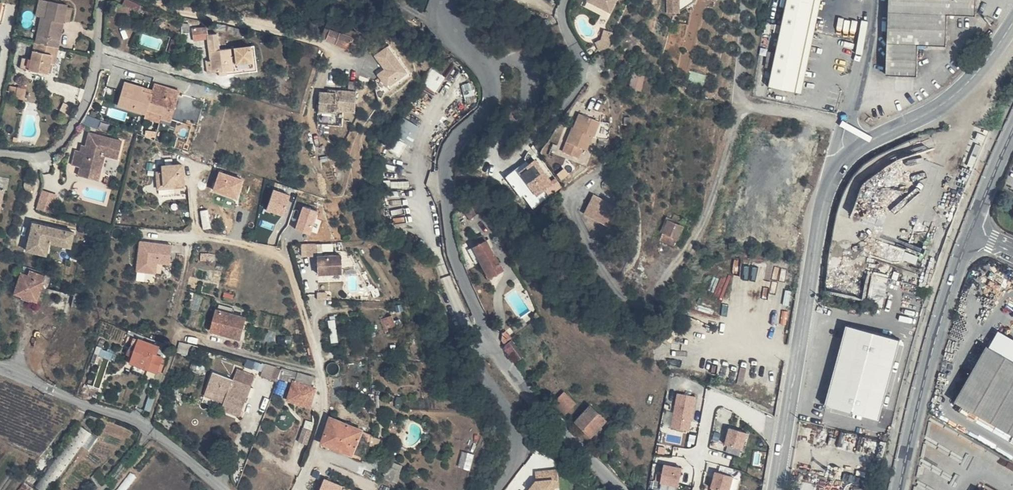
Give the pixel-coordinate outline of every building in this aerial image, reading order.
[(60,39),(62,31),(58,30),(61,12),(66,13),(66,11),(68,0),(49,0),(47,9),(42,8),(37,34),(60,39)] [(66,11),(71,12),(74,0),(68,0),(66,11)] [(124,3),(140,8),(141,3),(132,0),(125,0),(124,3)] [(585,0),(610,11),(615,0),(585,0)] [(681,8),(688,2),(689,0),(674,0),(681,8)] [(767,83),(796,89),(815,0),(784,0),(767,83)] [(796,89),(802,90),(821,0),(815,0),(796,89)] [(885,73),(916,74),(918,43),(946,44),(947,13),(976,14),(976,0),(887,0),(885,73)] [(323,23),(315,19),(311,31),(333,39),(337,28),(323,23)] [(192,34),(193,41),(196,41),(200,28),(193,29),(193,20),(175,21),(177,35),(192,34)] [(196,41),(193,41),(194,70),(210,69),(217,69),(217,57),(221,57),(221,61),(237,61),(236,45),(220,45),(216,46),(216,40),(210,41),(210,45),(204,45),(202,28),(200,28),(196,41)] [(599,29),(595,38),(602,41),(606,32),(599,29)] [(58,48),(60,39),(37,34),(35,34),(32,49),(29,60),(47,64),(50,54),(52,46),(58,48)] [(595,38),(589,41),(593,49),(601,46),(602,41),(595,38)] [(389,42),(374,53),(384,67),(377,72),(389,89),(412,73),(389,42)] [(58,48),(52,46),(50,54),(57,56),(58,48)] [(32,49),(24,48),(22,59),(29,60),(32,49)] [(439,90),(446,74),(432,69),(425,84),(439,90)] [(135,79),(118,74),(111,95),(137,103),(138,100),(153,105),(152,108),(163,112),(172,84),(147,76),(143,87),(134,84),(135,79)] [(19,80),(11,78),(9,90),(16,91),(19,80)] [(27,82),(19,80),(16,91),(24,93),(27,82)] [(309,83),(301,97),(300,101),(316,105),(317,102),(337,106),(342,85),(321,82),(320,85),(309,83)] [(301,97),(309,83),(304,82),(301,97)] [(73,97),(65,95),(63,104),(72,105),(73,97)] [(565,127),(556,145),(572,152),(576,145),(581,147),(588,132),(590,133),(597,119),(576,110),(567,128),(565,127)] [(598,131),(607,134),(610,122),(602,120),(598,131)] [(121,135),(89,128),(86,141),(85,147),(81,146),(77,145),(72,161),(81,163),(101,168),(105,152),(116,154),(118,155),(123,135),(121,135)] [(172,178),(170,155),(164,156),(159,157),(149,157),(150,162),(143,163),(145,177),(160,175),(160,179),(172,178)] [(546,189),(551,194),(563,184),(556,176),(553,178),(536,156),(518,171),(538,195),(546,189)] [(101,168),(81,163),(79,173),(98,177),(101,168)] [(240,197),(245,176),(218,170),(213,191),(240,197)] [(284,215),(292,193),(275,187),(267,209),(284,215)] [(38,207),(53,211),(58,192),(42,188),(38,207)] [(595,190),(591,189),(583,206),(614,221),(617,214),(590,201),(595,190)] [(622,203),(595,190),(590,201),(617,214),(622,203)] [(475,210),(467,199),(456,209),(465,219),(475,210)] [(297,229),(314,232),(318,207),(301,204),(297,229)] [(685,215),(674,210),(671,217),(667,215),(657,237),(672,244),(685,215)] [(77,230),(34,222),(29,248),(49,253),(52,239),(74,244),(77,230)] [(484,254),(473,236),(469,239),(472,245),(467,247),(475,261),(474,263),(483,278),(496,270),(486,253),(484,254)] [(140,239),(140,259),(150,259),(151,266),(156,266),(156,258),(166,258),(165,238),(145,240),(140,239)] [(472,245),(469,239),(464,242),(467,247),(472,245)] [(303,244),(303,255),(317,255),(317,243),(303,244)] [(342,254),(319,255),(319,273),(343,272),(342,254)] [(150,259),(140,259),(141,267),(151,266),(150,259)] [(49,278),(50,274),(49,273),(50,271),(36,267),(34,273),(49,278)] [(49,278),(34,273),(33,276),(27,274),(20,293),(26,296),(40,300),(42,295),(47,281),(49,278)] [(57,276),(50,274),(49,278),(47,281),(55,284),(57,276)] [(889,280),(872,276),(868,300),(866,301),(865,305),(882,309),(889,280)] [(246,317),(225,312),(218,310),(213,331),(241,337),(246,317)] [(877,417),(900,340),(842,323),(822,403),(877,417)] [(161,345),(141,338),(133,361),(159,370),(164,356),(158,354),(161,345)] [(506,338),(500,342),(512,358),(518,354),(506,338)] [(951,401),(1012,436),(1012,362),(983,345),(951,401)] [(267,363),(264,375),(278,379),(281,367),(267,363)] [(233,379),(213,372),(207,389),(226,395),(225,400),(222,409),(242,415),(253,385),(256,375),(237,368),(233,379)] [(281,377),(292,381),(295,371),(284,368),(283,370),(281,377)] [(295,371),(292,381),(295,382),(290,399),(311,406),(317,388),(310,386),(313,377),(295,371)] [(226,395),(207,389),(206,393),(225,400),(226,395)] [(578,402),(565,390),(555,402),(568,413),(578,402)] [(679,392),(673,426),(691,430),(697,396),(679,392)] [(607,418),(592,404),(578,420),(584,426),(582,429),(597,444),(601,440),(594,433),(607,418)] [(667,410),(666,424),(672,425),(674,411),(667,410)] [(364,429),(332,416),(322,443),(354,455),(364,429)] [(81,422),(37,485),(43,489),(51,489),(84,443),(91,448),(100,435),(81,422)] [(313,429),(305,426),(300,441),(309,443),(313,429)] [(731,427),(727,443),(744,447),(748,431),(731,427)] [(464,450),(460,466),(471,469),(475,453),(464,450)] [(394,459),(380,454),(377,465),(386,468),(388,462),(393,464),(394,459)] [(666,464),(662,482),(679,485),(683,467),(666,464)] [(712,486),(725,489),(730,489),(735,475),(717,470),(712,486)] [(537,471),(536,479),(530,489),(554,489),(554,481),(559,481),(559,471),(537,471)] [(321,489),(342,489),(344,484),(327,477),(321,489)]
